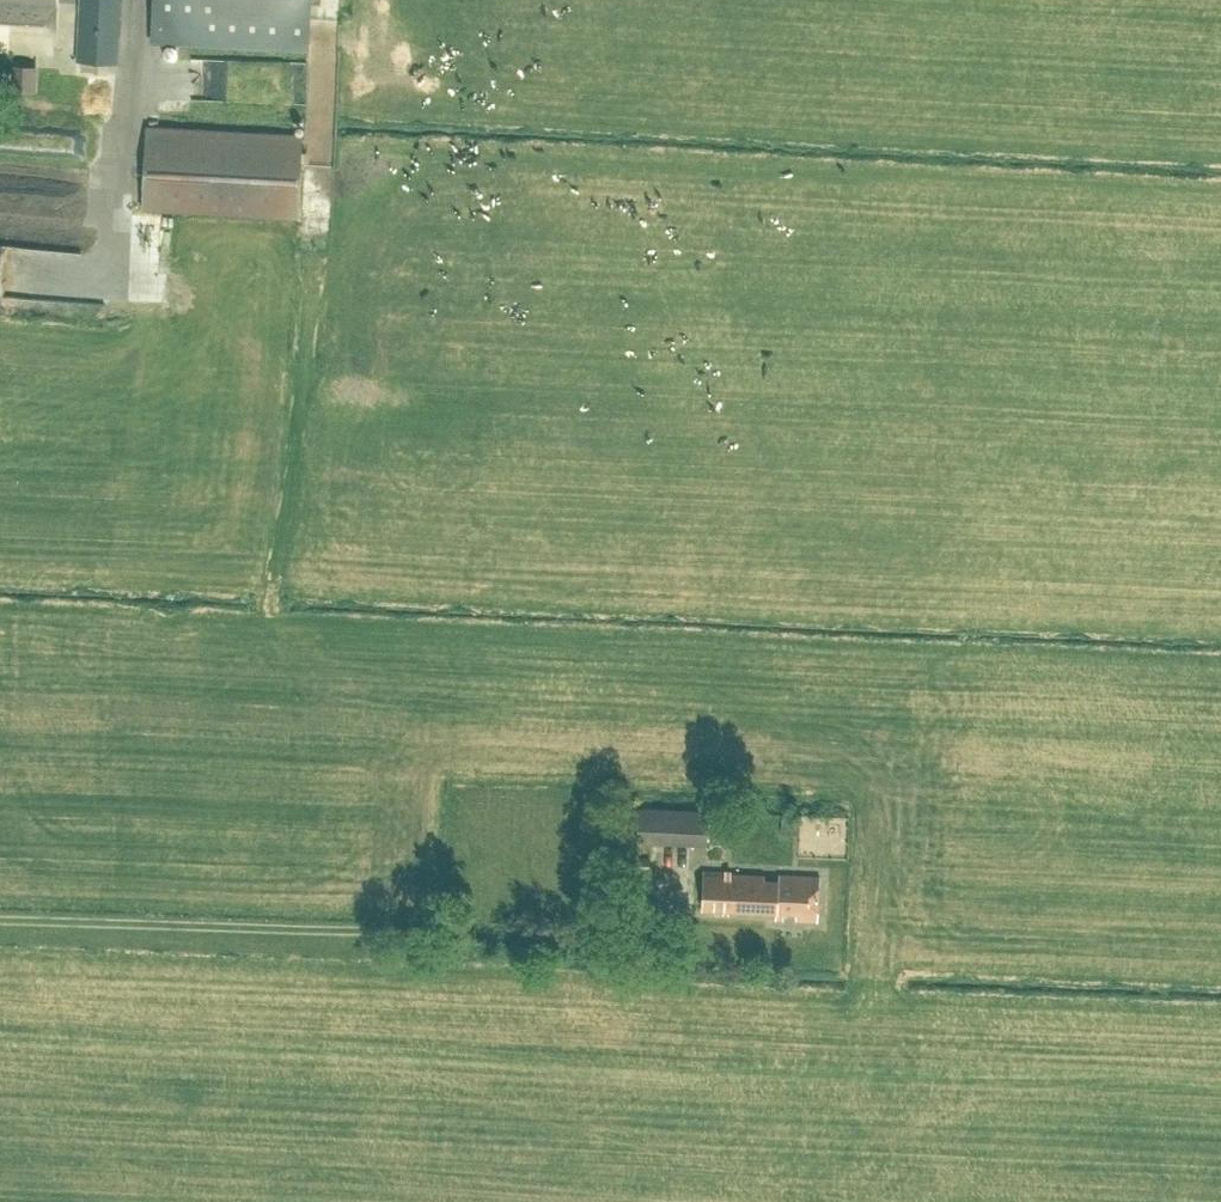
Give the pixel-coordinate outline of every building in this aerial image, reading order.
[(55,0),(0,0),(0,47),(52,50),(55,0)] [(121,0),(79,0),(75,60),(117,62),(121,0)] [(310,0),(153,0),(151,40),(307,48),(310,0)] [(21,78),(36,81),(40,59),(25,56),(21,78)] [(145,130),(141,208),(297,216),(301,139),(145,130)] [(312,196),(309,208),(330,213),(332,201),(312,196)] [(84,245),(0,241),(0,289),(46,292),(47,270),(64,271),(65,257),(83,258),(84,245)] [(659,807),(638,806),(636,842),(657,843),(659,807)] [(707,841),(707,818),(708,808),(691,808),(690,844),(706,844),(707,841)] [(650,867),(650,859),(636,858),(636,867),(650,867)] [(817,919),(820,875),(778,873),(778,879),(764,878),(764,874),(725,873),(725,871),(703,870),(701,908),(775,911),(775,917),(783,918),(783,913),(796,913),(796,918),(817,919)]
